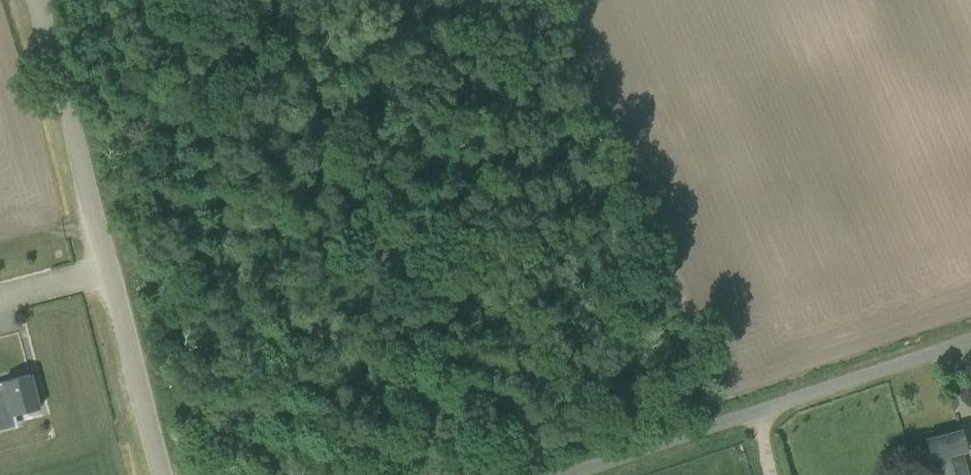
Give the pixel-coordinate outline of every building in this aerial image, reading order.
[(11,416),(11,417),(40,410),(31,375),(0,383),(0,419),(11,416)] [(924,460),(928,474),(940,474),(941,474),(968,474),(962,452),(967,451),(967,450),(962,431),(927,440),(932,458),(924,460)]
